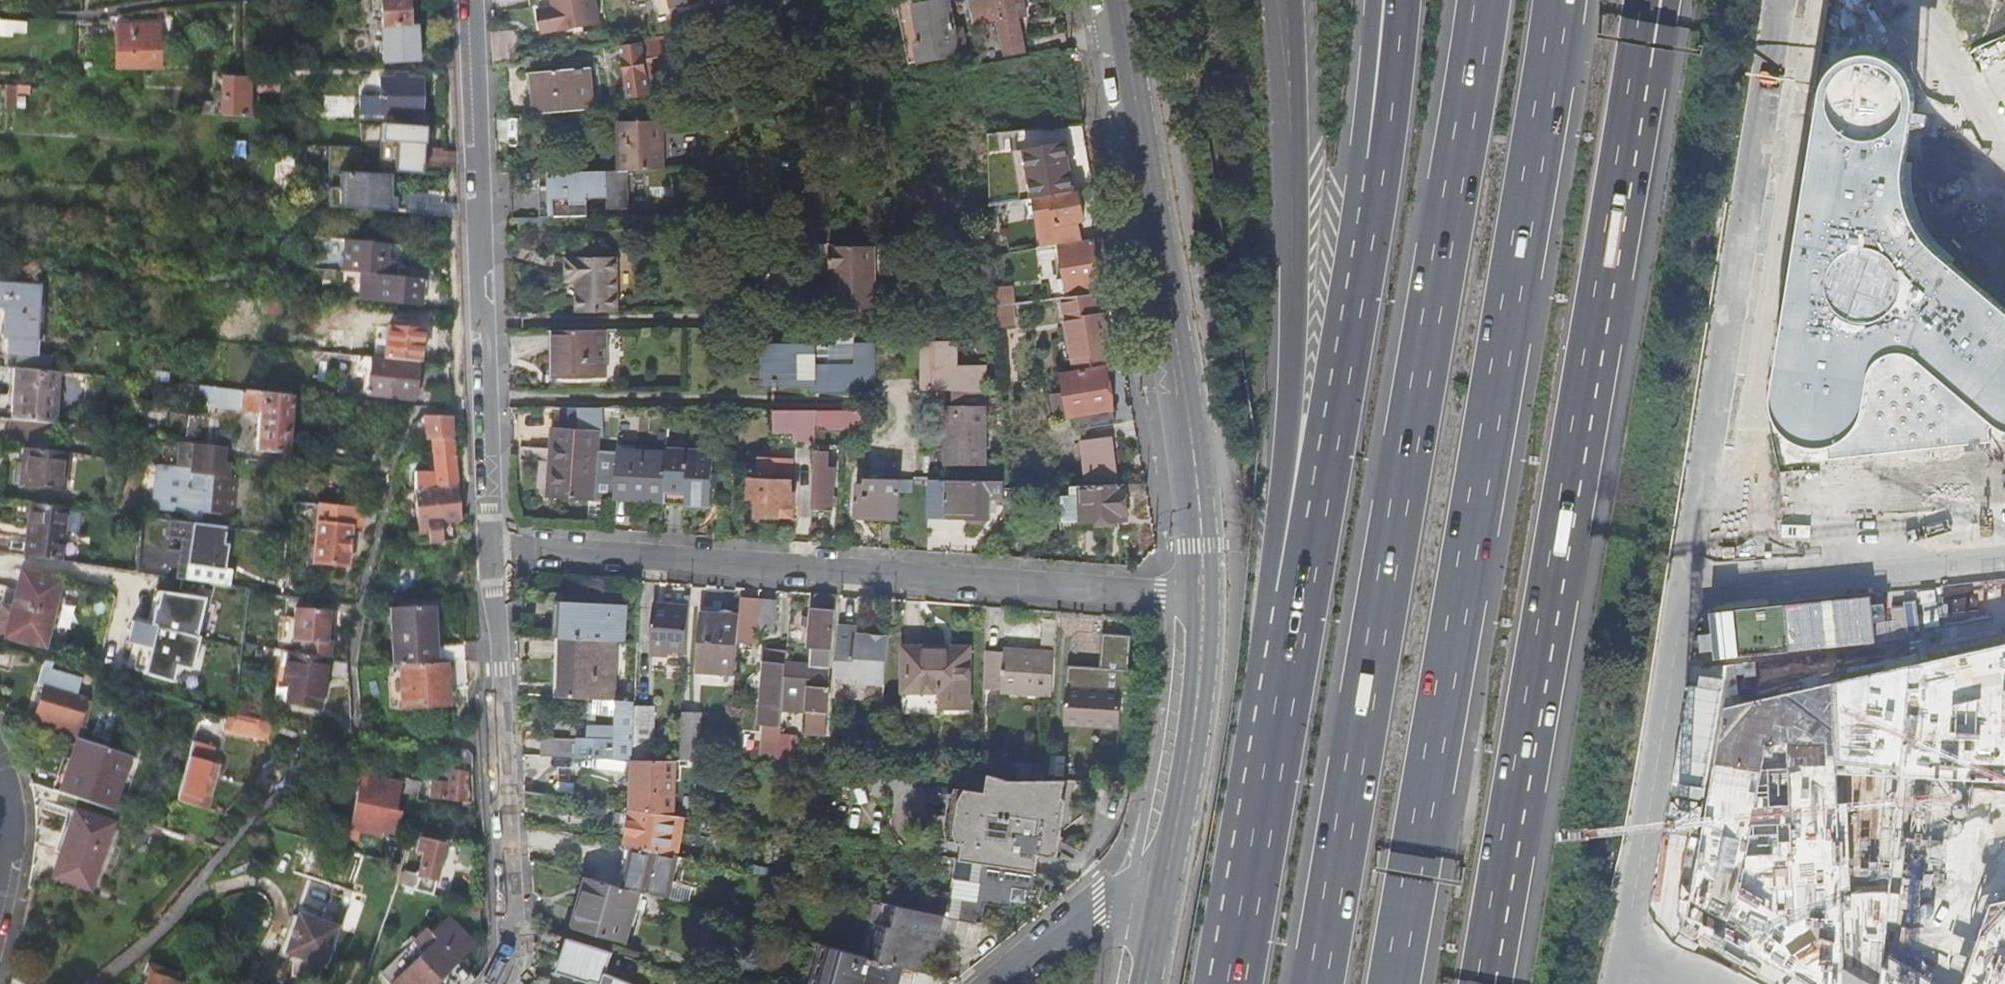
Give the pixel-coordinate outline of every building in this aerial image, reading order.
[(383,11),(382,0),(372,1),(373,12),(383,11)] [(382,0),(383,11),(386,65),(421,62),(418,31),(412,31),(410,0),(385,0),(382,0)] [(589,0),(531,0),(533,26),(591,21),(589,0)] [(715,0),(673,0),(674,8),(715,0)] [(919,63),(915,42),(920,41),(914,5),(937,0),(897,0),(908,64),(919,63)] [(919,63),(919,64),(961,55),(959,46),(967,44),(964,28),(955,28),(950,0),(937,0),(914,5),(920,41),(915,42),(919,63)] [(1015,0),(969,0),(976,28),(1000,24),(1006,59),(1028,56),(1015,0)] [(12,35),(12,23),(1,23),(1,35),(12,35)] [(115,69),(180,71),(181,27),(116,26),(115,69)] [(655,64),(681,61),(679,39),(622,48),(629,98),(659,94),(655,64)] [(1822,91),(1784,341),(1777,399),(1779,414),(1785,427),(1796,438),(1810,445),(1825,446),(1828,459),(1990,444),(1990,430),(1997,420),(2004,426),(2004,308),(1928,243),(1912,215),(1905,174),(1915,106),(1915,92),(1911,78),(1902,66),(1890,57),(1876,53),(1862,53),(1848,57),(1836,66),(1827,77),(1822,91)] [(978,68),(985,67),(983,58),(976,60),(978,68)] [(533,73),(537,114),(594,110),(590,69),(533,73)] [(222,116),(250,116),(251,80),(223,79),(222,116)] [(382,97),(423,97),(423,79),(382,79),(382,97)] [(25,106),(25,94),(15,93),(15,86),(12,86),(5,86),(4,108),(25,106)] [(423,116),(423,97),(382,97),(361,97),(361,115),(396,116),(396,121),(408,121),(408,116),(423,116)] [(631,172),(665,171),(664,123),(622,123),(622,172),(631,172)] [(420,162),(426,156),(427,129),(376,126),(375,135),(369,134),(369,140),(391,142),(391,162),(420,162)] [(1037,199),(1075,193),(1074,190),(1078,190),(1075,177),(1072,178),(1066,144),(1027,151),(1027,155),(1035,200),(1037,199)] [(366,149),(332,146),(327,207),(390,211),(392,174),(364,173),(366,149)] [(1015,156),(1022,202),(1025,201),(1035,200),(1027,155),(1015,156)] [(407,173),(425,173),(425,167),(407,164),(407,173)] [(622,172),(546,173),(546,187),(574,187),(574,217),(589,217),(589,196),(609,196),(610,209),(631,209),(631,172),(622,172)] [(541,187),(542,218),(574,217),(574,187),(546,187),(541,187)] [(1085,222),(1080,192),(1075,193),(1037,199),(1043,248),(1080,243),(1077,223),(1085,222)] [(1037,249),(1043,248),(1037,199),(1035,200),(1025,201),(1027,220),(1033,219),(1037,249)] [(387,260),(388,244),(346,240),(343,271),(362,273),(392,275),(393,261),(387,260)] [(1069,298),(1093,295),(1092,289),(1101,287),(1094,243),(1060,249),(1060,292),(1069,293),(1069,298)] [(829,249),(829,267),(834,267),(834,273),(835,312),(874,312),(873,249),(829,249)] [(574,282),(574,313),(614,313),(613,259),(562,258),(562,283),(574,282)] [(360,298),(422,303),(423,278),(392,275),(362,273),(360,298)] [(0,284),(0,309),(2,310),(4,369),(13,370),(49,373),(50,357),(34,356),(38,288),(0,284)] [(999,306),(1014,305),(1041,302),(1040,294),(1008,299),(1008,289),(998,290),(999,306)] [(1097,315),(1094,295),(1093,295),(1069,298),(1065,298),(1076,364),(1111,359),(1103,314),(1097,315)] [(999,306),(1000,328),(1015,326),(1014,305),(999,306)] [(420,362),(420,361),(423,331),(387,327),(385,358),(420,362)] [(791,347),(769,347),(769,371),(774,372),(775,383),(776,392),(779,388),(816,388),(816,383),(822,383),(822,392),(858,393),(857,385),(875,386),(875,346),(856,346),(856,367),(816,367),(816,347),(815,330),(815,329),(791,329),(791,347)] [(857,329),(815,330),(816,347),(816,367),(856,367),(856,346),(857,329)] [(606,331),(556,331),(557,378),(606,378),(606,331)] [(955,368),(954,343),(922,343),(922,392),(952,392),(951,408),(943,408),(944,467),(984,467),(984,368),(955,368)] [(416,399),(420,362),(385,358),(373,357),(370,395),(416,399)] [(1114,425),(1105,369),(1061,376),(1065,394),(1068,417),(1079,416),(1081,431),(1114,425)] [(13,370),(10,421),(54,426),(57,373),(49,373),(13,370)] [(291,396),(211,389),(210,400),(216,400),(215,409),(259,413),(256,452),(287,455),(291,396)] [(1054,419),(1068,417),(1065,394),(1050,397),(1054,419)] [(333,425),(334,411),(319,410),(317,424),(333,425)] [(817,451),(817,444),(818,429),(819,411),(777,411),(777,451),(817,451)] [(866,412),(819,411),(818,429),(866,429),(866,412)] [(454,435),(454,430),(453,417),(422,416),(416,421),(412,436),(436,437),(436,469),(416,470),(418,488),(457,486),(454,435)] [(54,426),(10,421),(9,441),(54,446),(54,426)] [(547,496),(614,500),(616,477),(595,476),(597,432),(552,430),(547,496)] [(1088,487),(1116,486),(1110,440),(1082,444),(1088,487)] [(224,449),(180,444),(178,467),(230,472),(230,463),(223,463),(224,449)] [(826,467),(827,445),(817,444),(817,451),(812,510),(832,511),(835,468),(826,467)] [(614,500),(664,503),(668,455),(637,453),(637,448),(618,446),(616,477),(614,500)] [(668,455),(664,503),(711,507),(715,453),(668,449),(668,455)] [(68,455),(24,450),(20,488),(64,492),(68,455)] [(230,472),(178,467),(159,465),(156,504),(161,509),(186,512),(190,518),(204,520),(205,513),(235,516),(238,479),(229,478),(230,472)] [(791,491),(791,480),(753,477),(751,496),(760,497),(759,515),(791,517),(795,492),(791,491)] [(852,520),(897,522),(900,480),(865,479),(864,486),(863,497),(855,496),(852,520)] [(947,482),(927,481),(926,520),(946,520),(947,482)] [(1004,500),(1004,490),(1004,483),(947,482),(946,520),(988,522),(989,499),(1004,500)] [(457,486),(418,488),(416,489),(420,543),(440,541),(439,523),(459,521),(457,486)] [(855,486),(855,496),(863,497),(864,486),(855,486)] [(1127,522),(1126,486),(1116,486),(1088,487),(1071,488),(1071,497),(1080,496),(1080,523),(1100,523),(1100,529),(1113,529),(1113,522),(1127,522)] [(1060,524),(1080,523),(1080,496),(1071,497),(1059,498),(1060,524)] [(296,499),(295,514),(314,517),(319,517),(314,562),(347,566),(351,530),(361,531),(364,509),(296,499)] [(30,505),(24,558),(60,563),(63,533),(66,509),(30,505)] [(66,509),(63,533),(79,534),(81,510),(66,509)] [(319,517),(314,517),(309,562),(314,562),(319,517)] [(177,558),(198,560),(201,530),(181,528),(177,558)] [(63,581),(23,571),(13,608),(3,606),(0,617),(0,636),(45,648),(63,581)] [(837,594),(816,593),(815,618),(804,617),(803,626),(814,627),(812,664),(779,658),(779,663),(767,662),(761,724),(766,724),(764,762),(781,762),(782,735),(785,689),(786,676),(831,679),(837,594)] [(761,598),(742,596),(741,616),(739,642),(757,643),(761,598)] [(777,630),(780,599),(763,598),(761,629),(777,630)] [(559,599),(556,636),(629,641),(631,604),(559,599)] [(382,662),(382,664),(401,663),(426,662),(423,604),(378,606),(378,608),(384,608),(387,662),(382,662)] [(688,650),(691,610),(656,608),(653,648),(688,650)] [(330,658),(333,658),(335,640),(330,639),(331,632),(326,631),(328,612),(297,609),(296,619),(287,618),(284,640),(279,640),(278,649),(291,651),(330,658)] [(739,642),(741,616),(704,613),(699,670),(737,673),(739,642)] [(885,687),(889,635),(871,634),(861,633),(861,626),(840,625),(836,678),(855,680),(855,685),(885,687)] [(561,638),(555,637),(554,696),(565,696),(566,683),(560,682),(561,638)] [(565,696),(597,698),(617,699),(617,678),(599,677),(599,640),(561,638),(560,682),(566,683),(565,696)] [(618,642),(599,640),(599,677),(617,678),(618,642)] [(2004,780),(2004,643),(1723,706),(1687,916),(1804,983),(1917,983),(1885,965),(1901,776),(2004,780)] [(768,644),(767,656),(790,659),(791,647),(768,644)] [(970,709),(972,646),(953,646),(904,648),(903,689),(944,690),(943,708),(970,709)] [(1051,695),(1054,651),(1025,648),(985,650),(986,687),(1003,688),(1003,693),(1051,695)] [(161,674),(167,653),(155,650),(149,671),(161,674)] [(330,658),(291,651),(286,682),(292,683),(289,700),(322,706),(330,658)] [(450,704),(447,661),(426,662),(401,663),(403,706),(450,704)] [(827,732),(831,679),(786,676),(785,689),(811,691),(808,731),(827,732)] [(98,682),(80,677),(76,689),(95,695),(98,682)] [(1068,687),(1106,689),(1106,683),(1068,681),(1068,687)] [(1122,691),(1106,689),(1068,687),(1065,723),(1119,727),(1122,691)] [(83,738),(92,704),(46,689),(38,713),(44,715),(42,720),(83,738)] [(545,739),(544,755),(635,759),(636,759),(638,701),(617,699),(597,698),(597,713),(620,714),(620,729),(596,728),(596,739),(545,739)] [(638,701),(636,759),(656,759),(657,702),(638,701)] [(220,729),(223,713),(203,710),(200,725),(220,729)] [(680,760),(699,761),(702,713),(684,711),(680,760)] [(259,734),(263,717),(237,713),(234,728),(259,734)] [(782,735),(781,762),(795,763),(797,736),(782,735)] [(78,739),(60,793),(112,810),(130,756),(78,739)] [(178,799),(210,809),(213,795),(203,793),(211,760),(215,746),(194,741),(178,799)] [(468,749),(457,747),(456,761),(474,764),(474,754),(468,749)] [(203,793),(213,795),(220,763),(211,760),(203,793)] [(677,761),(635,760),(633,809),(675,815),(677,761)] [(1012,781),(1046,781),(1047,768),(1012,765),(1012,781)] [(561,770),(561,797),(585,801),(585,774),(561,770)] [(468,773),(455,771),(451,771),(450,774),(442,773),(441,783),(433,781),(431,798),(467,802),(468,773)] [(1051,859),(1064,782),(1046,781),(1012,781),(1009,781),(985,772),(958,771),(946,843),(1051,859)] [(365,793),(359,792),(350,827),(345,826),(342,838),(358,843),(361,833),(381,838),(383,828),(398,831),(402,787),(382,782),(383,777),(370,774),(366,787),(365,793)] [(422,783),(410,780),(407,793),(419,796),(422,783)] [(633,809),(627,845),(679,856),(685,817),(675,815),(633,809)] [(54,877),(90,890),(111,824),(76,812),(54,877)] [(738,825),(719,822),(718,834),(736,837),(738,825)] [(401,882),(434,893),(446,844),(421,838),(418,852),(425,853),(421,871),(404,872),(401,882)] [(625,888),(650,895),(668,900),(678,858),(634,848),(625,888)] [(950,919),(980,925),(983,906),(1009,909),(1012,891),(1029,893),(1033,873),(973,864),(970,881),(957,879),(950,919)] [(400,870),(396,881),(401,882),(404,872),(400,870)] [(625,888),(590,878),(576,927),(637,945),(650,895),(625,888)] [(1991,903),(1962,983),(2004,983),(2004,900),(1991,903)] [(915,971),(922,973),(926,957),(932,958),(942,916),(891,905),(886,924),(878,923),(870,958),(915,971)] [(285,953),(292,955),(323,966),(336,928),(298,915),(285,953)] [(425,949),(453,923),(448,918),(431,933),(426,929),(415,939),(425,949)] [(453,923),(425,949),(415,939),(411,935),(399,947),(402,951),(379,973),(390,983),(448,983),(465,966),(460,960),(475,945),(453,923)] [(544,930),(538,946),(566,955),(561,972),(604,983),(615,953),(544,930)] [(953,982),(922,973),(915,971),(870,958),(833,947),(822,983),(951,983),(953,982)] [(323,966),(292,955),(291,977),(319,979),(323,966)] [(180,983),(176,983),(177,976),(146,965),(145,971),(150,973),(146,983),(180,983)]
